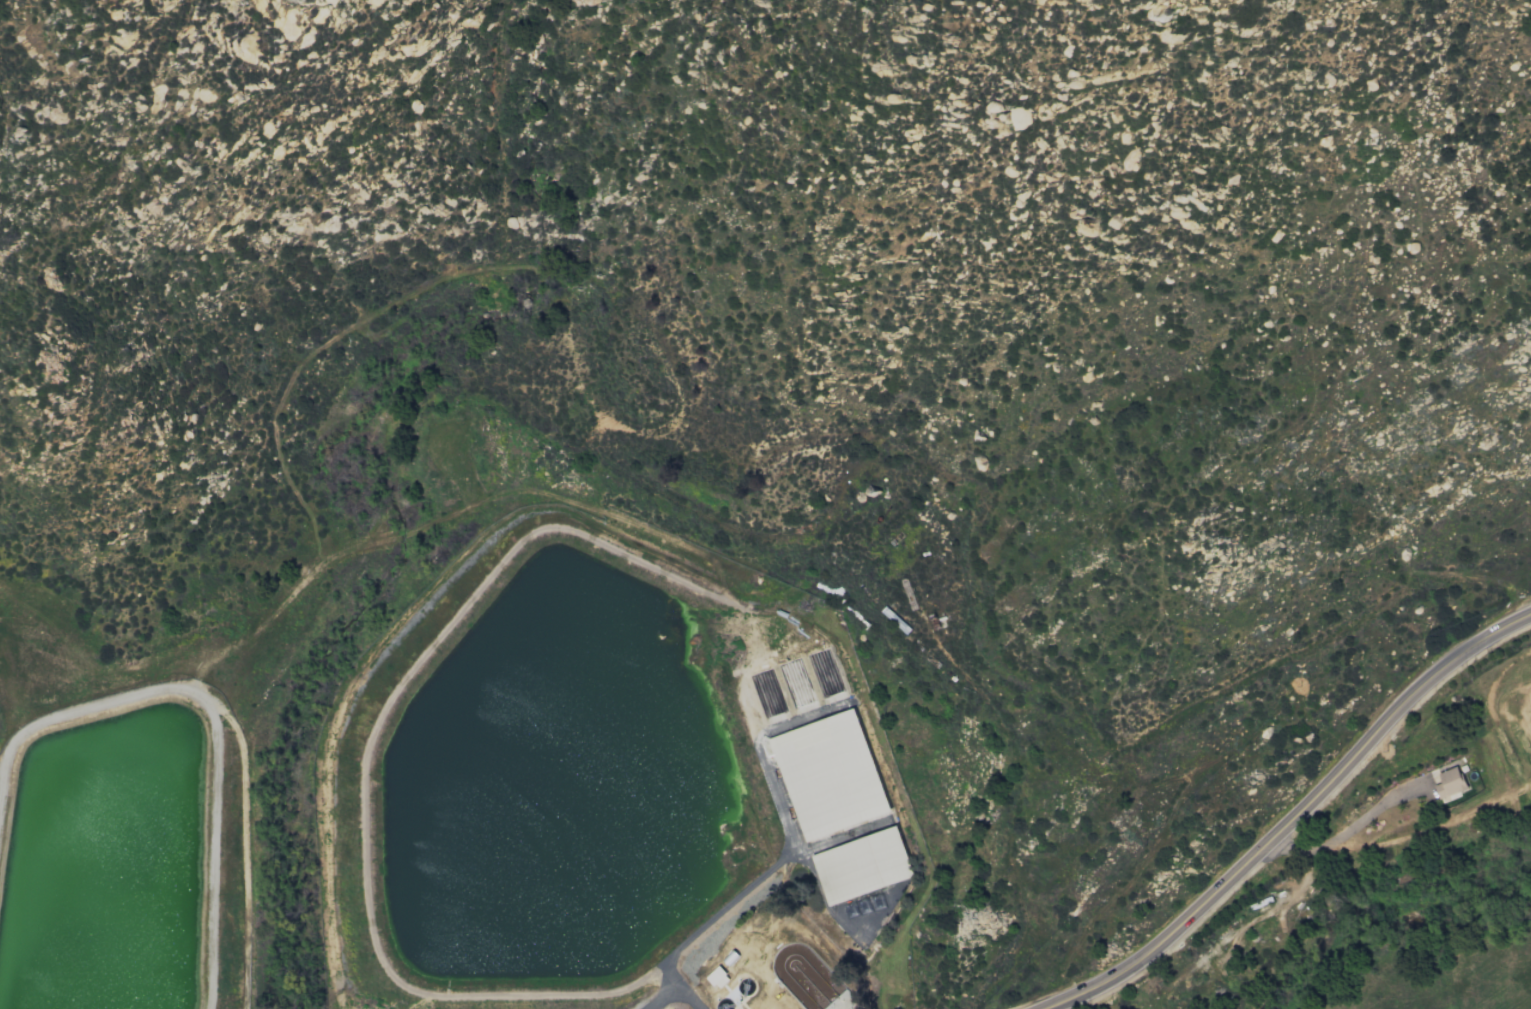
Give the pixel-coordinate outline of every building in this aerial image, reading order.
[(770,736),(803,843),(837,832),(840,843),(893,826),(856,708),(770,736)] [(1434,785),(1439,799),(1467,789),(1458,765),(1437,773),(1441,782),(1434,785)] [(811,853),(827,904),(913,878),(897,827),(811,853)] [(706,977),(718,989),(730,978),(718,966),(706,977)]
